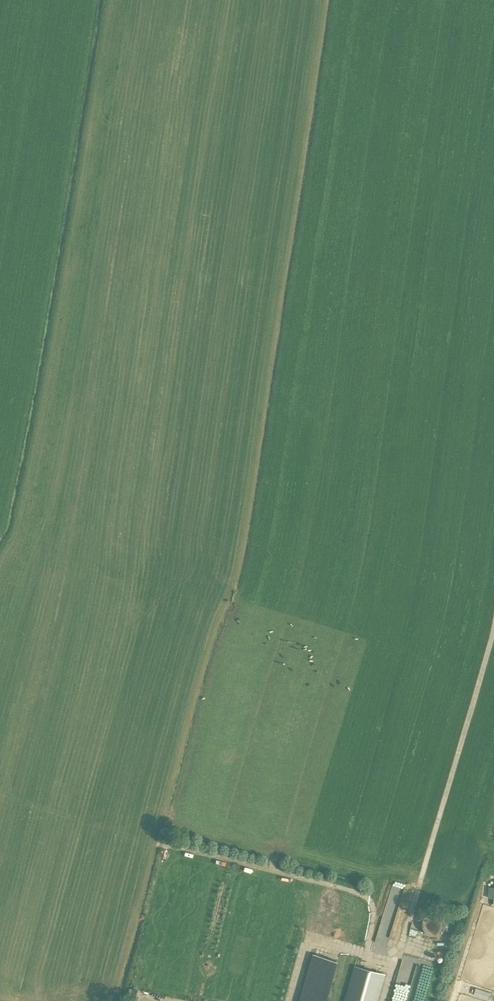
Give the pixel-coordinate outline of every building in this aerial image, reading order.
[(423,922),(423,924),(423,925),(423,927),(424,928),(425,930),(426,932),(428,933),(430,934),(432,935),(435,935),(437,935),(439,935),(440,934),(442,933),(443,932),(444,930),(445,929),(446,927),(446,925),(446,924),(446,922),(446,921),(445,919),(444,917),(443,915),(441,914),(440,913),(437,912),(435,912),(433,912),(431,912),(429,913),(428,914),(426,915),(425,917),(425,918),(424,920),(423,922)] [(337,960),(316,954),(302,1000),(325,1000),(337,960)] [(386,974),(355,966),(345,1000),(378,1000),(386,974)] [(430,979),(424,977),(421,986),(418,985),(416,992),(413,1000),(423,1000),(430,979)]
